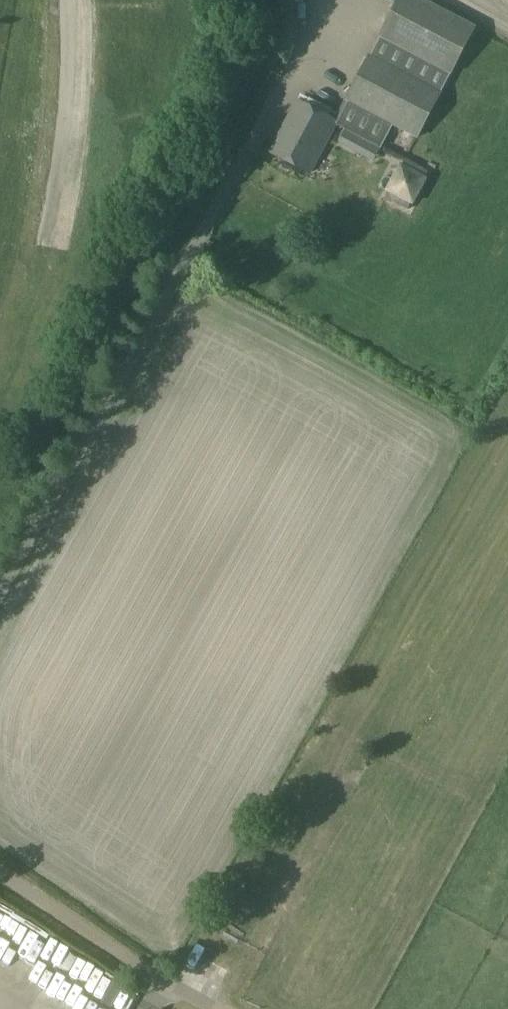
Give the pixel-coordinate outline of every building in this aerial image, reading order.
[(476,28),(423,0),(401,0),(347,101),(350,103),(338,126),(382,149),(394,125),(417,138),(476,28)] [(309,172),(337,122),(298,101),(270,152),(309,172)] [(410,209),(428,172),(406,161),(387,198),(410,209)] [(3,969),(17,950),(48,972),(59,955),(0,915),(0,967),(3,969)] [(114,1008),(119,1008),(119,987),(89,988),(89,978),(59,978),(60,1008),(114,1008)]
